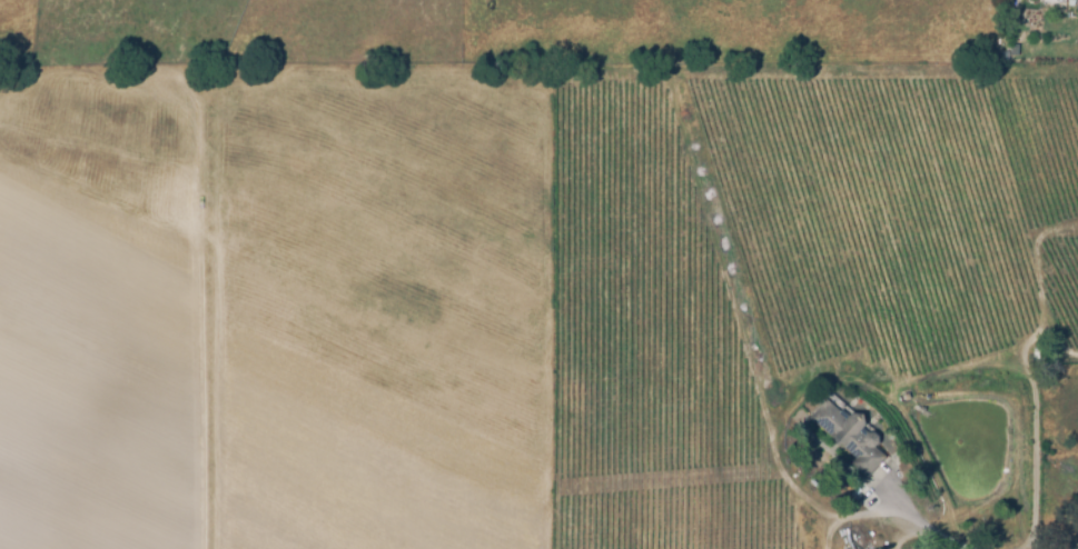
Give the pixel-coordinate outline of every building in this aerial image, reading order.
[(1076,1),(1064,0),(1077,0),(1077,10),(1075,10),(1076,1)] [(1018,24),(1008,23),(1009,9),(1020,11),(1018,24)] [(866,479),(851,466),(856,461),(809,419),(825,401),(847,420),(850,416),(861,417),(863,426),(859,431),(864,436),(866,435),(871,433),(876,438),(877,445),(873,449),(884,459),(866,479)]
